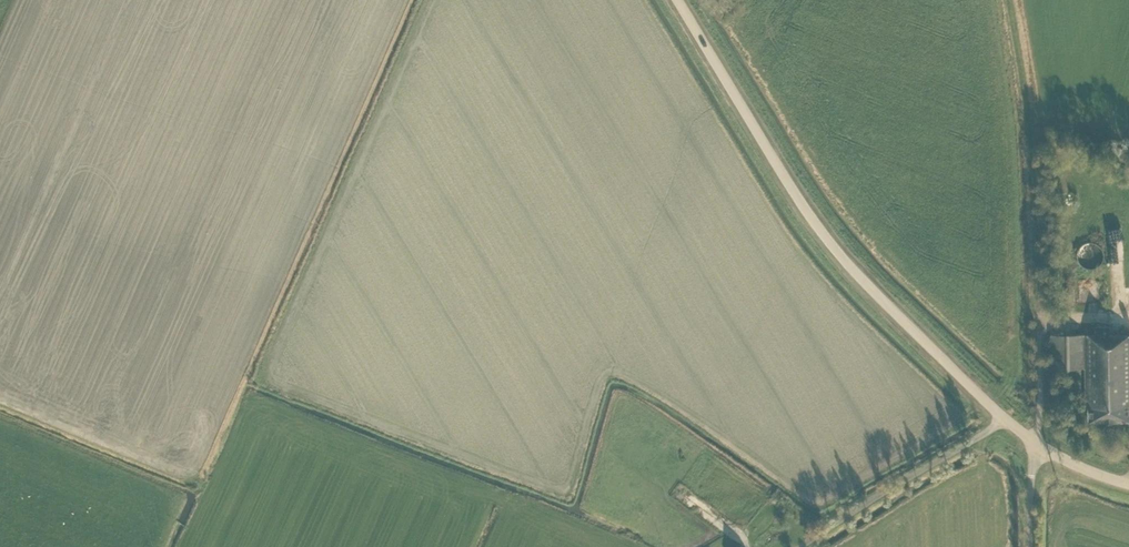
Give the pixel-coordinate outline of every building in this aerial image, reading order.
[(1084,368),(1086,368),(1086,407),(1088,407),(1088,421),(1128,421),(1128,335),(1111,335),(1110,326),(1096,326),(1096,335),(1083,335),(1084,368)] [(1052,369),(1084,368),(1083,335),(1051,335),(1052,369)]
